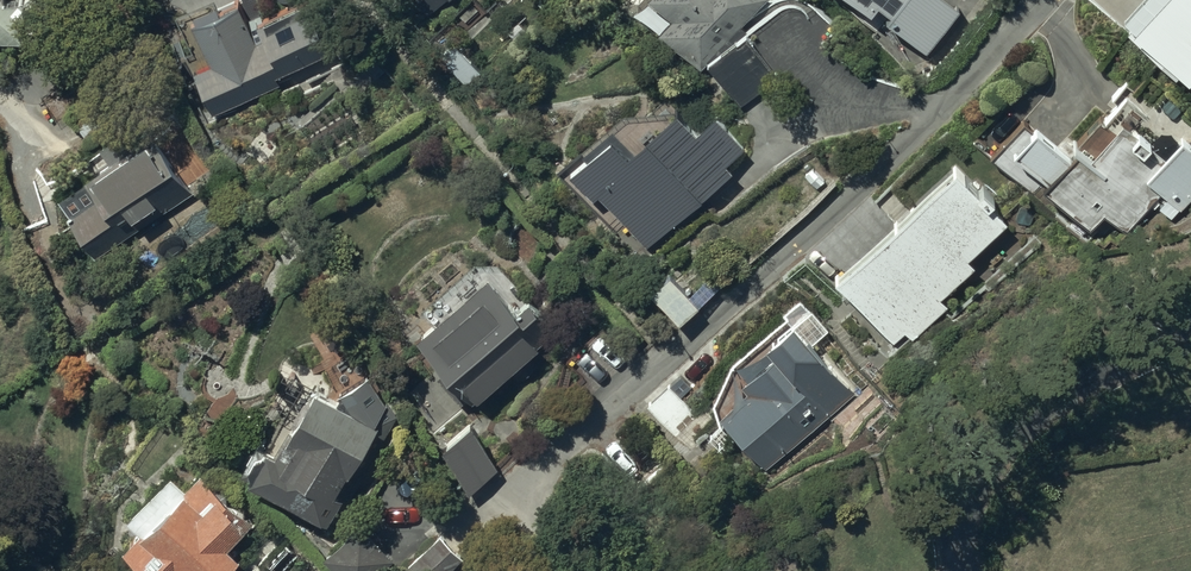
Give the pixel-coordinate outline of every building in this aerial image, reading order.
[(38,38),(37,0),(11,0),(3,0),(2,0),(0,0),(0,39),(38,38)] [(174,18),(197,67),(190,71),(211,116),(279,85),(276,80),(328,56),(304,5),(251,30),(238,1),(219,10),(214,0),(174,18)] [(432,17),(449,0),(415,0),(432,17)] [(699,68),(766,0),(653,0),(671,17),(659,29),(699,68)] [(967,6),(960,0),(853,0),(927,58),(967,6)] [(1122,21),(1135,33),(1130,39),(1176,80),(1180,76),(1190,86),(1190,0),(1141,0),(1122,21)] [(747,36),(708,64),(740,108),(779,80),(747,36)] [(613,131),(580,160),(655,244),(755,154),(731,127),(722,135),(701,112),(671,139),(649,139),(633,154),(613,131)] [(1036,125),(1012,150),(1047,184),(1044,187),(1089,230),(1104,214),(1123,233),(1152,202),(1172,220),(1190,199),(1190,147),(1183,140),(1165,159),(1122,120),(1112,130),(1100,119),(1072,148),(1077,152),(1071,158),(1036,125)] [(154,135),(58,197),(94,257),(192,193),(154,135)] [(1008,222),(957,167),(835,283),(892,344),(905,332),(912,340),(947,307),(941,300),(975,267),(968,260),(1008,222)] [(649,291),(679,324),(698,307),(668,274),(649,291)] [(518,310),(488,277),(418,342),(474,403),(509,370),(520,382),(537,366),(526,355),(555,328),(529,300),(518,310)] [(717,421),(764,471),(855,394),(814,344),(829,331),(803,299),(782,317),(786,321),(730,368),(712,407),(717,421)] [(248,481),(325,522),(338,497),(350,503),(397,416),(371,372),(365,375),(358,364),(335,378),(342,390),(336,400),(315,388),(275,455),(265,450),(264,450),(263,450),(262,450),(261,450),(259,451),(258,451),(257,452),(256,452),(255,453),(254,453),(253,454),(252,455),(251,456),(250,457),(250,458),(249,459),(248,460),(248,461),(247,462),(247,463),(246,464),(246,465),(246,467),(245,468),(245,469),(245,470),(245,471),(245,473),(246,474),(246,475),(246,476),(247,477),(247,479),(248,480),(248,481)] [(670,383),(647,405),(676,435),(699,412),(670,383)] [(471,425),(442,452),(469,497),(497,470),(471,425)] [(173,452),(117,502),(135,523),(123,533),(156,570),(225,570),(249,549),(240,539),(255,525),(197,460),(188,468),(173,452)] [(441,537),(405,566),(409,570),(448,570),(461,561),(441,537)]
